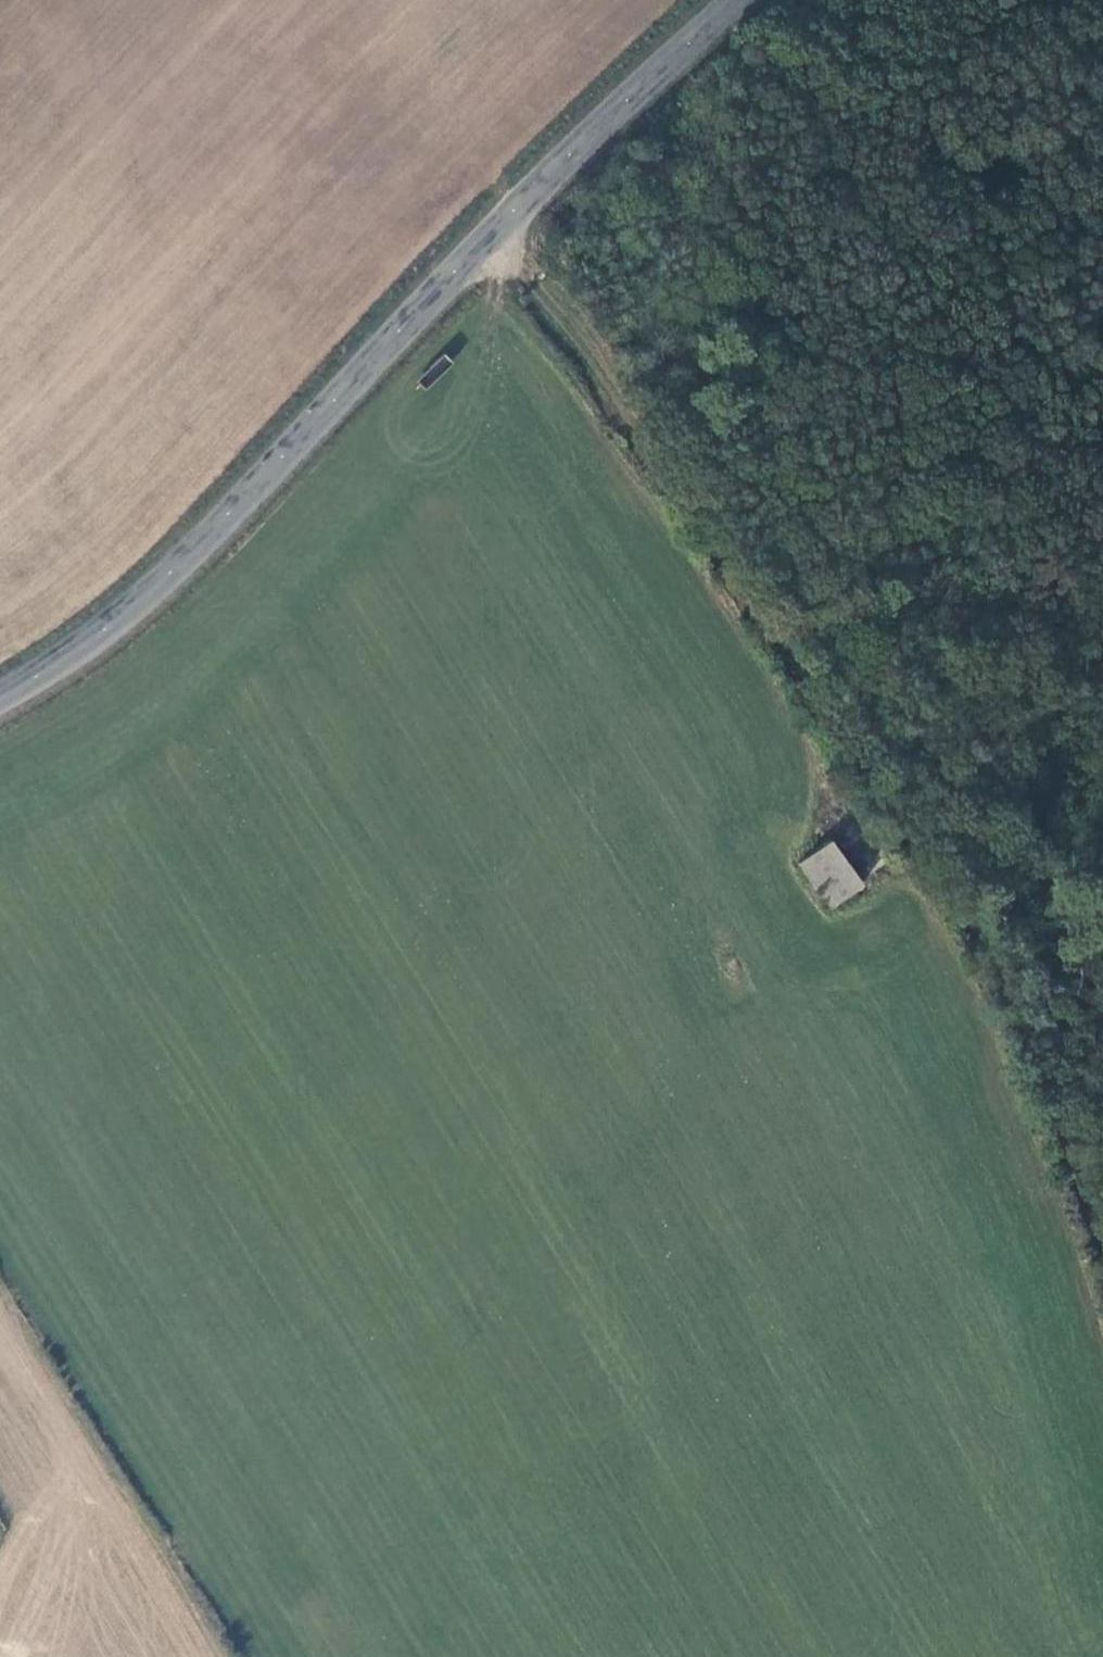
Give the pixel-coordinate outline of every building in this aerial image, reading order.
[(831,839),(796,864),(830,911),(865,885),(831,839)]
